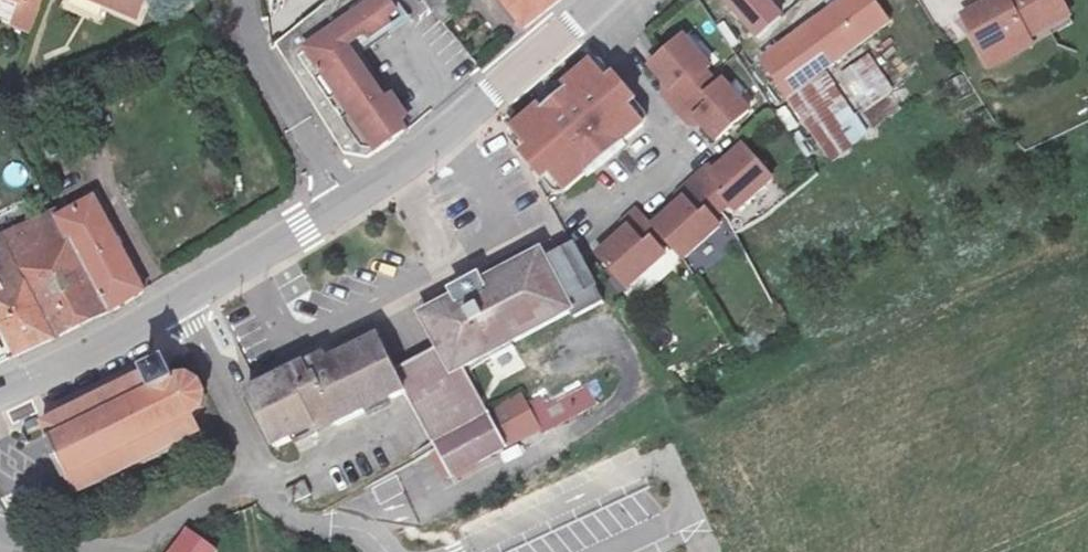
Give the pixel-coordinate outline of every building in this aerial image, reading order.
[(18,8),(22,0),(2,0),(18,8)] [(131,26),(144,0),(75,0),(131,26)] [(281,44),(345,155),(364,159),(395,141),(342,54),(401,18),(390,0),(353,0),(281,44)] [(557,0),(483,0),(519,46),(563,9),(557,0)] [(755,0),(715,0),(750,37),(771,18),(755,0)] [(753,60),(777,90),(878,20),(863,0),(839,0),(753,60)] [(953,12),(973,48),(1013,26),(1017,33),(1059,10),(1053,0),(975,0),(953,12)] [(342,54),(395,141),(405,134),(358,57),(407,27),(401,18),(342,54)] [(1017,33),(1013,26),(973,48),(981,63),(1021,40),(1017,33)] [(715,138),(748,106),(719,75),(714,80),(697,61),(701,56),(676,30),(643,60),(665,84),(661,89),(688,117),(693,113),(715,138)] [(857,52),(843,62),(869,99),(883,89),(857,52)] [(539,113),(536,110),(522,122),(510,133),(526,152),(520,158),(542,183),(549,177),(563,194),(584,178),(583,176),(620,143),(622,145),(640,126),(626,109),(632,103),(610,78),(603,83),(587,65),(561,88),(564,91),(539,113)] [(779,105),(823,167),(842,155),(796,93),(779,105)] [(873,129),(901,110),(891,96),(864,116),(873,129)] [(721,215),(755,182),(725,151),(695,180),(688,172),(664,196),(670,203),(636,235),(622,218),(607,230),(615,239),(585,267),(611,296),(649,262),(635,249),(643,241),(667,267),(705,232),(691,218),(710,201),(721,215)] [(59,219),(109,312),(145,293),(96,201),(59,219)] [(59,219),(3,246),(53,342),(109,312),(59,219)] [(3,246),(0,247),(0,321),(20,359),(53,342),(3,246)] [(314,366),(241,405),(266,456),(321,428),(326,438),(395,401),(421,454),(466,432),(444,386),(481,367),(483,372),(505,361),(502,356),(565,323),(559,315),(577,306),(556,264),(540,273),(534,263),(475,296),(471,288),(445,303),(448,308),(414,326),(430,359),(386,381),(370,347),(319,375),(314,366)] [(184,360),(171,365),(175,375),(188,370),(184,360)] [(35,432),(70,506),(166,457),(173,474),(201,459),(186,425),(196,417),(199,411),(199,406),(198,400),(195,395),(191,391),(182,386),(175,387),(168,389),(160,372),(35,432)] [(30,428),(17,434),(21,442),(33,436),(30,428)] [(466,432),(421,454),(438,488),(482,466),(466,432)] [(178,543),(172,551),(191,551),(178,543)]
